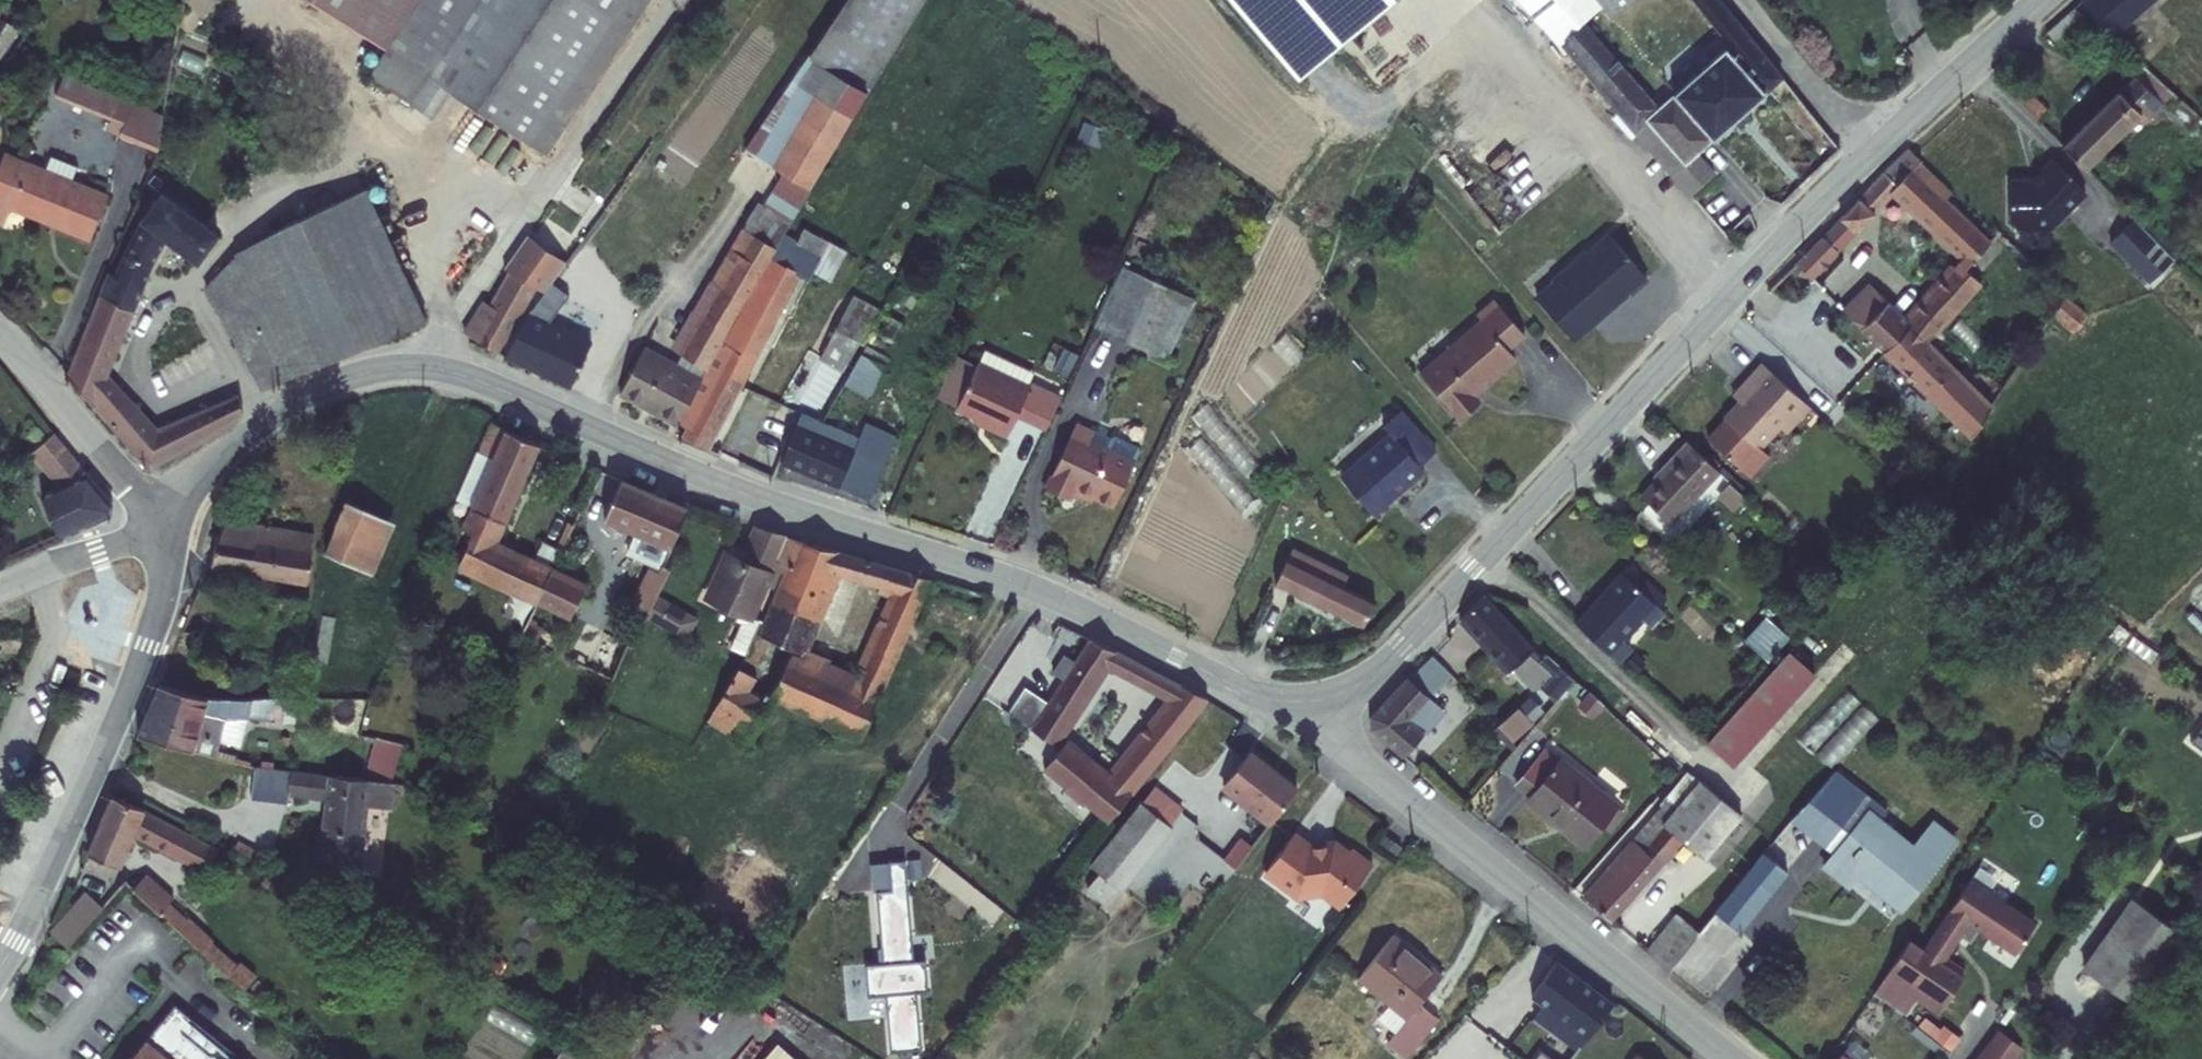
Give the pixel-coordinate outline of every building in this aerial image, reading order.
[(389,49),(424,0),(319,0),(389,49)] [(389,49),(384,56),(403,68),(421,82),(428,72),(452,90),(551,159),(662,0),(424,0),(389,49)] [(747,158),(786,181),(813,198),(931,0),(851,0),(747,158)] [(1352,56),(1422,0),(1308,0),(1352,56)] [(1625,0),(1525,0),(1558,42),(1582,21),(1602,5),(1610,13),(1625,0)] [(1673,95),(1713,142),(1781,81),(1715,0),(1693,0),(1729,43),(1673,95)] [(2081,2),(2117,39),(2147,10),(2142,4),(2146,0),(2084,0),(2081,2)] [(2095,30),(2073,9),(2035,42),(2058,64),(2095,30)] [(1558,42),(1694,198),(1719,175),(1700,153),(1660,107),(1658,109),(1582,21),(1558,42)] [(403,68),(384,56),(374,71),(389,82),(403,68)] [(389,82),(409,97),(421,82),(403,68),(389,82)] [(2163,90),(2140,69),(2069,149),(2090,171),(2142,113),(2151,122),(2165,106),(2156,98),(2163,90)] [(421,82),(409,97),(434,115),(452,90),(428,72),(421,82)] [(161,118),(64,75),(54,95),(124,125),(119,135),(156,152),(161,118)] [(1673,95),(1660,107),(1700,153),(1713,142),(1673,95)] [(2199,120),(2180,102),(2169,114),(2189,131),(2199,120)] [(24,162),(0,151),(0,152),(0,216),(8,199),(24,162)] [(1915,153),(1796,270),(1811,285),(1897,198),(1978,274),(2000,252),(1948,203),(1952,198),(1923,169),(1926,166),(1915,153)] [(40,169),(24,162),(8,199),(53,219),(51,223),(84,238),(103,197),(70,182),(77,168),(47,155),(40,169)] [(2057,231),(2092,197),(2057,162),(2044,175),(2048,179),(2042,185),(2016,186),(2015,224),(2025,234),(2057,231)] [(813,198),(786,181),(735,267),(741,271),(768,221),(791,234),(794,230),(813,198)] [(241,260),(210,274),(262,392),(421,325),(363,185),(282,220),(287,232),(241,260)] [(109,275),(68,378),(145,466),(225,430),(245,415),(238,394),(157,429),(107,373),(166,234),(202,260),(221,234),(164,192),(137,229),(115,278),(109,275)] [(675,370),(642,353),(617,395),(678,425),(698,391),(779,254),(785,244),(791,234),(768,221),(741,271),(735,267),(675,370)] [(2178,260),(2140,221),(2116,244),(2155,283),(2178,260)] [(779,254),(698,391),(678,425),(710,440),(727,407),(812,264),(826,272),(844,243),(813,224),(805,237),(794,230),(791,234),(785,244),(779,254)] [(507,270),(514,274),(536,290),(543,294),(551,284),(566,264),(529,239),(507,270)] [(1629,299),(1647,284),(1610,240),(1588,259),(1587,256),(1552,286),(1554,288),(1537,303),(1572,344),(1592,327),(1590,325),(1599,318),(1600,320),(1628,297),(1629,299)] [(1186,289),(1123,259),(1094,319),(1157,350),(1186,289)] [(1962,267),(1908,321),(1916,328),(1913,331),(1931,346),(1932,344),(1985,287),(1962,267)] [(493,307),(488,304),(467,336),(500,356),(536,290),(514,274),(493,307)] [(569,300),(551,284),(543,294),(531,312),(506,359),(563,391),(587,348),(546,325),(569,300)] [(1843,311),(1863,331),(1890,305),(1870,286),(1843,311)] [(910,301),(893,292),(882,312),(863,346),(861,351),(879,361),(910,301)] [(844,369),(879,305),(855,294),(819,358),(844,369)] [(2087,313),(2066,295),(2055,313),(2075,331),(2087,313)] [(1470,397),(1512,360),(1505,352),(1521,338),(1491,304),(1475,318),(1479,323),(1418,377),(1458,422),(1477,405),(1470,397)] [(1916,328),(1908,321),(1890,305),(1863,331),(1930,395),(1957,368),(1932,344),(1931,346),(1913,331),(1916,328)] [(1027,383),(1031,373),(982,350),(972,363),(1024,388),(1027,383)] [(883,363),(879,361),(861,351),(851,368),(862,372),(859,378),(863,380),(858,390),(867,394),(883,363)] [(972,363),(957,356),(936,401),(951,408),(972,363)] [(1790,432),(1815,407),(1768,361),(1747,383),(1754,390),(1730,417),(1731,418),(1713,439),(1754,476),(1774,454),(1765,446),(1784,426),(1790,432)] [(972,363),(951,408),(983,423),(981,427),(1001,436),(1012,413),(1042,426),(1056,397),(1027,383),(1024,388),(972,363)] [(846,377),(844,382),(858,390),(863,380),(859,378),(862,372),(851,368),(846,377)] [(1993,406),(1957,368),(1930,395),(1973,437),(1993,406)] [(860,436),(824,419),(824,422),(804,413),(784,460),(871,497),(898,435),(866,420),(860,436)] [(1087,424),(1068,416),(1040,480),(1064,492),(1069,481),(1110,500),(1135,445),(1133,440),(1109,429),(1103,430),(1098,441),(1082,434),(1087,424)] [(1422,474),(1438,460),(1402,418),(1385,433),(1392,441),(1342,484),(1374,522),(1425,478),(1422,474)] [(1082,434),(1098,441),(1103,430),(1087,423),(1087,424),(1082,434)] [(63,476),(36,490),(55,534),(109,510),(110,499),(50,424),(30,449),(47,469),(52,464),(63,476)] [(491,425),(458,498),(473,505),(451,561),(541,593),(551,572),(563,548),(545,539),(535,558),(497,545),(540,447),(491,425)] [(1681,459),(1686,463),(1647,504),(1674,530),(1725,476),(1693,448),(1681,459)] [(669,552),(688,511),(619,481),(602,521),(669,552)] [(351,500),(326,553),(372,575),(397,522),(351,500)] [(223,534),(216,532),(211,566),(316,583),(317,567),(309,566),(310,556),(319,556),(320,542),(311,539),(311,533),(225,520),(223,534)] [(743,564),(726,557),(710,595),(743,610),(739,618),(745,621),(731,653),(743,659),(761,619),(750,614),(772,567),(785,539),(757,532),(743,564)] [(863,737),(932,583),(785,539),(772,567),(783,572),(761,619),(743,659),(705,725),(739,745),(764,703),(747,694),(755,680),(746,676),(767,639),(800,653),(837,573),(891,593),(854,676),(845,670),(840,680),(820,671),(825,659),(809,653),(804,663),(787,657),(769,697),(863,737)] [(1292,553),(1276,590),(1366,628),(1377,602),(1344,588),(1349,577),(1292,553)] [(668,570),(651,562),(632,606),(648,613),(652,604),(668,570)] [(586,588),(551,572),(541,593),(538,600),(572,618),(586,588)] [(1661,607),(1628,576),(1581,627),(1621,663),(1634,649),(1628,643),(1661,607)] [(1481,598),(1456,625),(1504,675),(1508,672),(1527,652),(1531,647),(1481,598)] [(662,622),(667,611),(652,604),(648,613),(647,615),(662,622)] [(691,622),(667,611),(662,622),(686,634),(691,622)] [(644,621),(660,627),(662,622),(647,615),(644,621)] [(686,634),(662,622),(660,627),(684,638),(686,634)] [(1789,655),(1796,647),(1772,625),(1751,649),(1775,671),(1789,655)] [(1047,674),(1060,685),(1028,730),(1051,747),(1107,669),(1147,690),(1155,673),(1090,641),(1075,663),(1061,654),(1047,674)] [(1528,691),(1548,691),(1563,703),(1582,683),(1552,656),(1543,666),(1527,652),(1508,672),(1528,691)] [(1775,671),(1709,745),(1733,766),(1814,677),(1789,655),(1775,671)] [(1431,663),(1413,680),(1430,696),(1447,678),(1431,663)] [(1181,685),(1155,673),(1147,690),(1168,701),(1181,685)] [(1369,723),(1371,730),(1402,757),(1443,709),(1430,696),(1413,680),(1408,675),(1375,711),(1370,717),(1369,723)] [(203,694),(157,681),(136,734),(195,751),(198,728),(242,737),(253,714),(282,717),(284,696),(203,694)] [(1082,758),(1062,743),(1034,782),(1060,799),(1065,792),(1077,801),(1080,797),(1111,820),(1209,699),(1181,685),(1168,701),(1113,770),(1107,767),(1104,770),(1085,755),(1082,758)] [(1583,697),(1573,708),(1586,720),(1596,708),(1583,697)] [(1538,731),(1548,720),(1529,700),(1518,710),(1538,731)] [(1519,751),(1538,731),(1518,710),(1498,730),(1519,751)] [(2188,740),(2201,751),(2201,722),(2188,740)] [(409,733),(385,728),(360,775),(386,779),(409,733)] [(1270,828),(1298,793),(1251,755),(1221,790),(1270,828)] [(1526,803),(1522,808),(1578,851),(1611,811),(1540,755),(1510,791),(1526,803)] [(1897,799),(1844,758),(1834,769),(1889,810),(1897,799)] [(293,795),(296,770),(259,764),(255,797),(293,801),(293,795)] [(1834,769),(1789,816),(1839,856),(1829,868),(1856,888),(1866,876),(1908,910),(1963,829),(1938,810),(1918,841),(1884,817),(1889,810),(1834,769)] [(293,795),(328,799),(321,853),(357,857),(365,806),(375,807),(378,781),(296,770),(293,795)] [(388,809),(392,783),(378,781),(375,807),(388,809)] [(1738,820),(1698,783),(1668,818),(1662,825),(1682,842),(1702,861),(1738,820)] [(1159,824),(1173,807),(1151,790),(1137,807),(1159,824)] [(148,859),(154,845),(209,879),(222,857),(152,813),(111,796),(87,854),(120,866),(127,850),(148,859)] [(1137,807),(1087,868),(1118,893),(1169,832),(1159,824),(1137,807)] [(1668,818),(1661,812),(1586,896),(1614,919),(1682,842),(1662,825),(1668,818)] [(1310,848),(1292,835),(1264,872),(1274,880),(1272,882),(1292,897),(1320,893),(1340,908),(1371,866),(1350,850),(1347,855),(1334,844),(1325,845),(1326,850),(1313,852),(1312,848),(1310,848)] [(1403,843),(1390,835),(1385,842),(1397,851),(1403,843)] [(1223,864),(1234,872),(1251,851),(1240,842),(1223,864)] [(1717,912),(1741,930),(1787,871),(1763,851),(1717,912)] [(886,1051),(919,1048),(914,991),(925,990),(923,959),(911,960),(904,860),(887,861),(889,889),(874,890),(879,962),(862,963),(864,995),(882,994),(886,1051)] [(148,877),(138,888),(164,911),(174,900),(148,877)] [(1984,881),(1932,949),(1954,966),(1975,939),(1982,944),(1993,931),(2027,957),(2048,930),(1984,881)] [(72,939),(104,904),(89,890),(58,925),(72,939)] [(2133,899),(2083,969),(2127,1002),(2176,932),(2133,899)] [(1741,930),(1717,912),(1702,931),(1683,957),(1707,976),(1741,930)] [(1702,931),(1681,913),(1647,952),(1671,971),(1683,957),(1702,931)] [(1411,1052),(1443,1011),(1423,997),(1445,969),(1393,930),(1360,974),(1410,1013),(1391,1037),(1411,1052)] [(1896,971),(1949,1010),(1972,980),(1954,966),(1932,949),(1919,939),(1896,971)] [(1609,1006),(1555,964),(1528,998),(1538,1006),(1531,1014),(1571,1046),(1561,1052),(1557,1058),(1566,1058),(1609,1006)] [(1913,1011),(1926,993),(1896,971),(1882,989),(1913,1011)] [(1874,1036),(1895,1008),(1878,996),(1857,1023),(1874,1036)] [(182,1002),(133,1058),(247,1058),(182,1002)] [(1938,1041),(1955,1054),(1965,1041),(1948,1028),(1938,1041)] [(1980,1058),(2014,1058),(2016,1057),(1994,1040),(1980,1058)] [(775,1043),(760,1058),(792,1058),(775,1043)] [(1540,1051),(1534,1058),(1551,1058),(1540,1051)]
